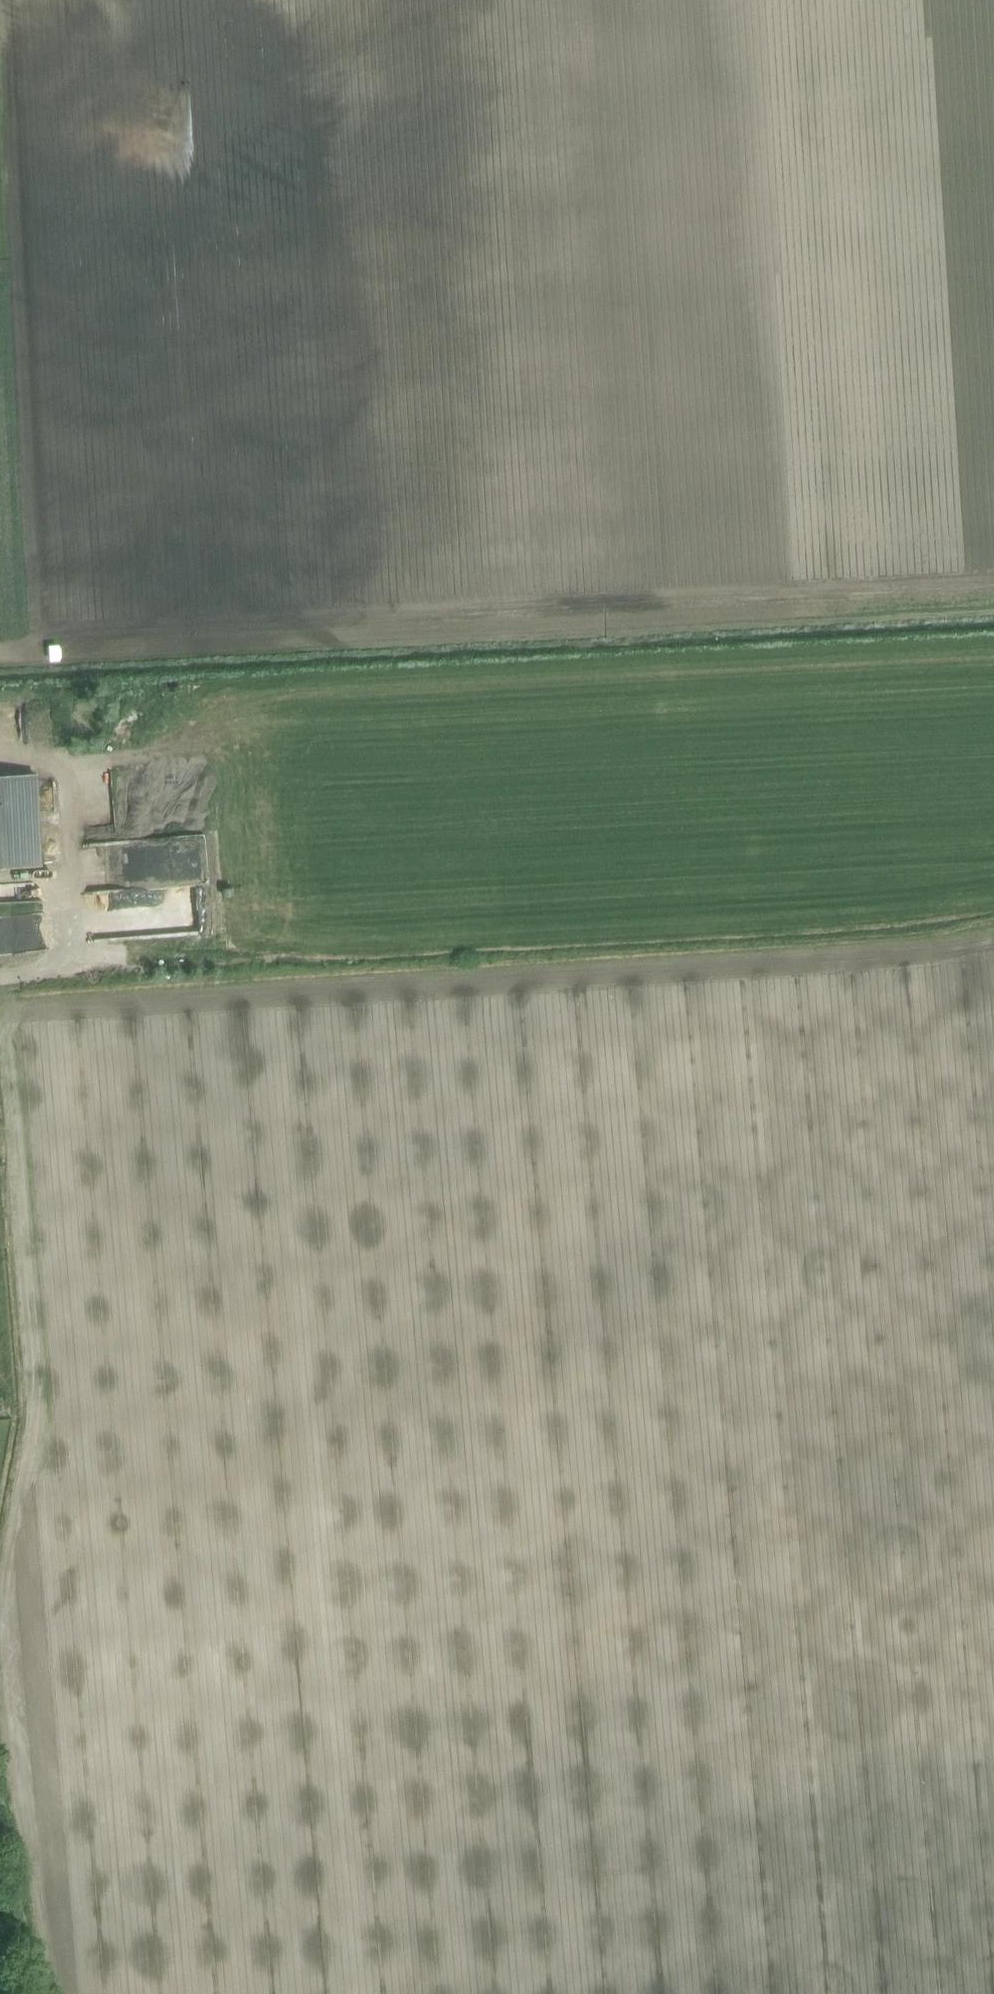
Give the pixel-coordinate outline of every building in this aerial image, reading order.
[(43,866),(39,774),(0,775),(0,868),(43,866)] [(206,877),(200,833),(170,837),(175,881),(206,877)]
